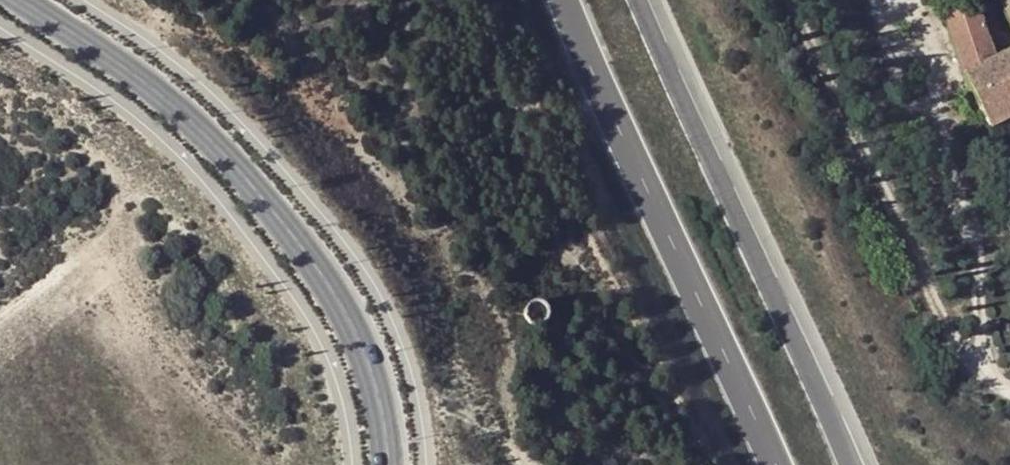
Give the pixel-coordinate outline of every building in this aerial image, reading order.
[(881,29),(932,13),(927,0),(872,0),(881,29)] [(1009,20),(1009,0),(1000,0),(1009,20)] [(994,58),(975,5),(943,16),(963,73),(994,58)] [(994,58),(963,73),(989,126),(1009,116),(1009,50),(994,58)]
